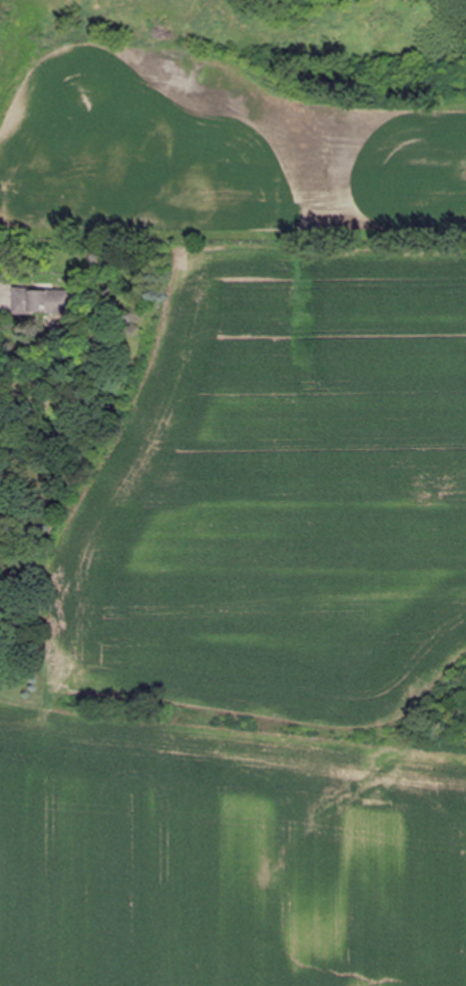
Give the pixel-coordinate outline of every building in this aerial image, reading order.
[(73,290),(16,288),(16,313),(72,315),(73,290)]
